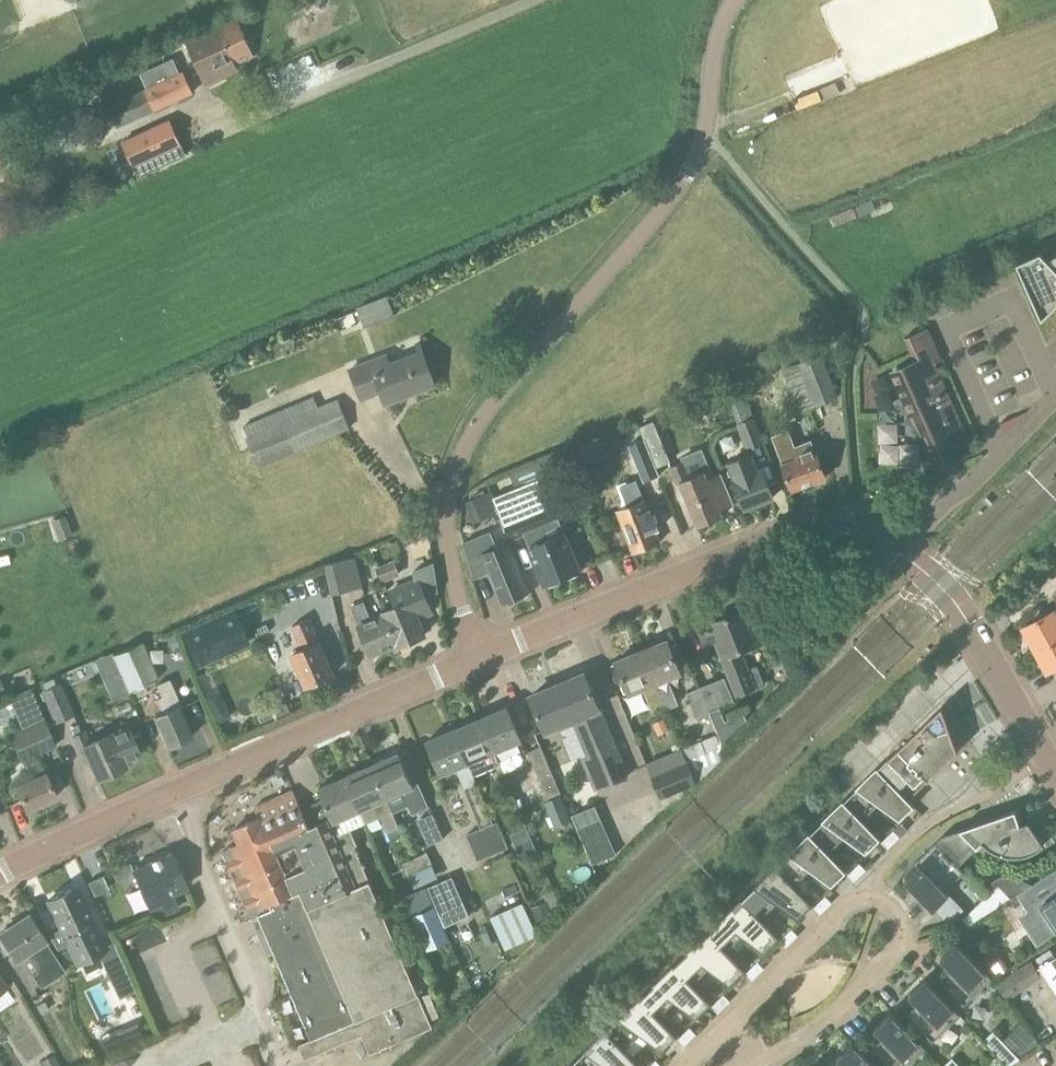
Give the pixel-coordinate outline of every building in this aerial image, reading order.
[(254,55),(237,18),(211,30),(186,41),(206,85),(223,77),(220,71),(254,55)] [(192,93),(182,72),(95,112),(104,131),(116,125),(117,128),(192,93)] [(123,142),(139,176),(185,154),(169,120),(123,142)] [(872,199),(855,207),(860,216),(876,209),(872,199)] [(1049,261),(1040,252),(1016,263),(1041,319),(1055,305),(1055,258),(1049,261)] [(356,307),(363,328),(394,316),(386,295),(356,307)] [(973,449),(942,379),(940,375),(932,357),(921,331),(904,338),(913,357),(916,364),(891,375),(908,414),(913,412),(928,436),(940,454),(953,446),(959,455),(973,449)] [(294,338),(285,339),(286,348),(295,347),(294,338)] [(387,353),(350,367),(362,400),(380,394),(385,406),(407,397),(406,394),(434,383),(422,350),(390,362),(387,353)] [(810,394),(814,403),(815,405),(837,396),(821,355),(800,363),(810,394)] [(248,436),(246,437),(259,466),(349,428),(337,399),(318,407),(314,397),(244,426),(248,436)] [(1026,413),(1001,426),(1005,438),(1026,413)] [(763,443),(759,433),(753,418),(737,424),(747,449),(763,443)] [(639,427),(644,439),(656,467),(656,466),(669,461),(653,421),(639,427)] [(788,429),(772,435),(792,490),(826,477),(812,439),(794,446),(788,429)] [(644,439),(629,445),(644,482),(660,475),(656,466),(656,467),(644,439)] [(708,479),(706,474),(712,471),(702,448),(681,457),(683,461),(669,467),(676,484),(679,484),(697,526),(724,515),(721,508),(733,504),(721,474),(708,479)] [(751,455),(729,463),(735,478),(732,479),(744,509),(774,498),(762,468),(757,470),(751,455)] [(548,475),(492,497),(510,541),(524,535),(544,585),(579,571),(564,532),(560,534),(543,492),(553,488),(548,475)] [(620,486),(622,507),(616,509),(632,551),(659,541),(636,480),(620,486)] [(493,508),(487,493),(467,502),(473,516),(493,508)] [(488,532),(462,543),(473,577),(488,571),(501,602),(507,599),(509,603),(523,597),(522,593),(527,591),(507,542),(495,547),(488,532)] [(355,557),(324,564),(331,593),(361,586),(355,557)] [(404,575),(398,561),(379,568),(385,583),(404,575)] [(399,607),(382,615),(395,645),(396,647),(426,635),(419,618),(433,612),(427,597),(439,592),(434,564),(415,572),(418,580),(392,591),(399,607)] [(395,645),(382,615),(381,614),(370,619),(363,601),(351,607),(371,655),(395,645)] [(1035,649),(1055,638),(1055,608),(1023,627),(1035,649)] [(197,665),(247,642),(232,610),(182,633),(197,665)] [(755,688),(741,652),(768,641),(760,621),(747,626),(741,610),(712,621),(719,639),(717,640),(738,694),(755,688)] [(305,687),(333,674),(308,619),(291,626),(302,648),(290,654),(305,687)] [(166,636),(171,649),(179,645),(174,633),(166,636)] [(668,638),(641,649),(665,708),(677,704),(667,679),(682,673),(668,638)] [(1035,649),(1047,671),(1055,666),(1055,638),(1035,649)] [(141,642),(113,654),(129,691),(132,690),(132,691),(155,682),(154,680),(157,679),(141,642)] [(653,713),(665,708),(641,649),(615,660),(629,695),(643,689),(653,713)] [(588,754),(582,757),(595,788),(627,775),(585,673),(558,684),(578,730),(586,751),(588,754)] [(724,677),(699,687),(709,712),(717,732),(727,728),(719,707),(734,701),(724,677)] [(55,685),(53,679),(42,683),(45,689),(40,692),(54,723),(74,714),(60,683),(55,685)] [(162,713),(155,716),(168,747),(191,737),(178,707),(181,706),(169,679),(156,684),(161,697),(156,699),(162,713)] [(209,679),(193,685),(201,704),(217,698),(209,679)] [(559,724),(573,757),(586,751),(578,730),(558,684),(530,695),(545,730),(559,724)] [(695,717),(709,712),(699,687),(686,693),(695,717)] [(289,711),(284,699),(273,704),(277,715),(278,716),(289,711)] [(507,705),(479,717),(494,752),(522,740),(507,705)] [(942,706),(878,768),(877,769),(896,787),(895,788),(907,800),(908,799),(910,797),(943,765),(940,762),(953,750),(948,737),(951,733),(942,706)] [(479,717),(452,729),(473,775),(499,764),(494,752),(479,717)] [(43,721),(11,735),(21,760),(22,760),(31,779),(15,786),(26,810),(56,797),(46,776),(36,754),(54,746),(43,721)] [(84,731),(72,736),(84,763),(90,760),(98,778),(124,766),(123,762),(139,755),(127,727),(89,743),(84,731)] [(466,834),(471,846),(502,833),(497,821),(493,823),(473,775),(452,729),(426,740),(441,775),(456,768),(481,827),(466,834)] [(682,749),(687,761),(695,784),(726,753),(718,734),(682,749)] [(528,752),(548,798),(560,793),(540,747),(528,752)] [(398,753),(371,764),(392,811),(409,804),(413,813),(428,806),(419,783),(413,786),(398,753)] [(695,784),(687,761),(651,776),(666,811),(667,810),(668,810),(695,784)] [(345,776),(360,811),(366,823),(380,816),(387,831),(398,826),(386,799),(371,764),(345,776)] [(896,787),(877,769),(878,768),(877,767),(855,787),(857,788),(844,801),(843,801),(862,820),(878,804),(900,819),(914,805),(908,799),(907,800),(895,788),(896,787)] [(324,798),(313,803),(321,823),(327,820),(334,836),(340,833),(346,848),(354,845),(357,844),(350,829),(366,823),(360,811),(345,776),(324,785),(319,787),(320,789),(324,798)] [(544,802),(555,827),(570,821),(560,795),(544,802)] [(810,834),(809,834),(828,853),(828,852),(844,837),(866,852),(880,838),(862,820),(843,801),(844,801),(843,799),(821,820),(823,821),(810,834)] [(577,828),(601,818),(595,805),(572,815),(577,828)] [(935,842),(958,866),(959,865),(977,848),(982,842),(985,845),(988,848),(992,850),(995,852),(999,853),(1003,855),(1007,855),(1011,856),(1015,856),(1019,856),(1023,855),(1027,854),(1030,853),(1034,851),(1038,850),(1041,847),(1044,845),(1028,822),(1020,824),(1019,823),(1015,810),(942,836),(935,842)] [(423,832),(429,845),(443,838),(438,826),(432,813),(417,820),(423,832)] [(601,818),(577,828),(588,852),(593,864),(616,854),(611,842),(601,818)] [(888,849),(908,829),(901,823),(881,842),(888,849)] [(776,866),(775,867),(794,886),(794,885),(810,870),(832,885),(846,871),(828,852),(828,853),(809,834),(810,834),(809,832),(787,853),(789,854),(776,866)] [(507,847),(502,833),(471,846),(477,860),(507,847)] [(965,872),(959,865),(958,866),(935,842),(915,862),(918,865),(904,878),(934,908),(949,893),(946,890),(965,872)] [(427,852),(403,863),(409,876),(433,865),(427,852)] [(136,865),(136,869),(133,870),(149,908),(162,903),(166,912),(177,907),(171,893),(186,887),(171,853),(145,864),(143,862),(136,865)] [(866,869),(860,863),(847,875),(854,881),(866,869)] [(760,919),(760,918),(777,902),(798,918),(812,904),(794,885),(794,886),(775,867),(776,866),(775,865),(754,886),(755,887),(742,899),(741,900),(760,919)] [(1018,894),(1026,907),(1028,906),(1032,911),(1022,917),(1038,942),(1055,930),(1055,869),(1018,894)] [(88,882),(93,894),(108,887),(102,875),(88,882)] [(414,894),(436,888),(432,875),(410,880),(414,894)] [(999,884),(963,919),(969,925),(1002,903),(1011,897),(999,884)] [(47,900),(60,929),(48,935),(57,949),(66,945),(76,966),(99,954),(119,998),(135,991),(113,942),(100,948),(99,947),(102,946),(90,919),(75,887),(47,900)] [(269,932),(303,908),(289,888),(255,912),(269,932)] [(820,914),(832,902),(826,895),(813,907),(820,914)] [(760,918),(760,919),(741,900),(742,899),(741,898),(720,919),(721,920),(708,932),(708,933),(726,952),(726,951),(743,935),(764,951),(778,937),(760,918)] [(443,908),(439,910),(446,925),(468,915),(462,901),(461,901),(443,908)] [(548,901),(547,901),(531,907),(538,922),(554,915),(551,909),(548,901)] [(490,916),(506,949),(538,935),(523,902),(490,916)] [(434,906),(412,915),(427,950),(449,940),(434,906)] [(283,952),(317,927),(303,908),(269,932),(283,952)] [(0,932),(0,935),(18,961),(27,955),(37,971),(33,975),(40,987),(64,971),(46,943),(46,942),(27,915),(0,932)] [(948,926),(958,936),(968,926),(958,916),(948,926)] [(283,952),(297,971),(331,947),(317,927),(283,952)] [(786,947),(798,935),(792,928),(779,940),(786,947)] [(687,952),(674,965),(674,966),(692,984),(709,968),(730,984),(744,970),(726,951),(726,952),(708,933),(708,932),(707,931),(686,951),(687,952)] [(950,966),(938,978),(964,1005),(992,978),(966,951),(973,943),(966,932),(956,941),(941,956),(950,966)] [(331,947),(297,971),(310,990),(344,966),(331,947)] [(1036,970),(1031,961),(998,983),(1007,998),(1041,977),(1040,975),(1043,973),(1055,993),(1055,957),(1036,970)] [(752,980),(764,968),(758,961),(745,973),(752,980)] [(640,998),(658,1017),(675,1001),(696,1016),(710,1002),(692,984),(674,966),(674,965),(673,964),(652,984),(653,985),(640,998)] [(344,966),(310,990),(325,1010),(359,986),(344,966)] [(933,1041),(960,1015),(925,978),(909,993),(919,1003),(907,1014),(933,1041)] [(718,1013),(730,1001),(724,994),(711,1006),(718,1013)] [(658,1017),(640,998),(639,997),(618,1017),(619,1018),(606,1031),(624,1050),(624,1049),(641,1034),(662,1049),(677,1035),(658,1017)] [(44,1001),(36,1005),(41,1013),(49,1009),(44,1001)] [(248,1065),(266,1065),(276,1057),(254,1031),(265,1021),(248,1001),(237,1012),(243,1020),(223,1038),(248,1065)] [(29,1032),(15,1009),(0,1019),(0,1031),(9,1045),(29,1032)] [(926,1048),(890,1011),(874,1026),(884,1036),(872,1048),(889,1065),(907,1065),(926,1048)] [(143,1038),(136,1022),(123,1028),(130,1044),(143,1038)] [(684,1046),(696,1034),(690,1027),(677,1039),(684,1046)] [(624,1050),(606,1031),(605,1029),(584,1050),(585,1051),(572,1063),(572,1064),(574,1065),(641,1065),(624,1049),(624,1050)] [(991,1033),(984,1040),(1009,1065),(1020,1058),(993,1031),(991,1033)] [(223,1038),(203,1056),(196,1048),(184,1058),(191,1065),(248,1065),(223,1038)] [(852,1042),(837,1057),(846,1065),(876,1065),(852,1042)] [(53,1055),(41,1061),(44,1065),(60,1065),(53,1055)] [(943,1065),(961,1065),(952,1057),(950,1059),(943,1065)]
